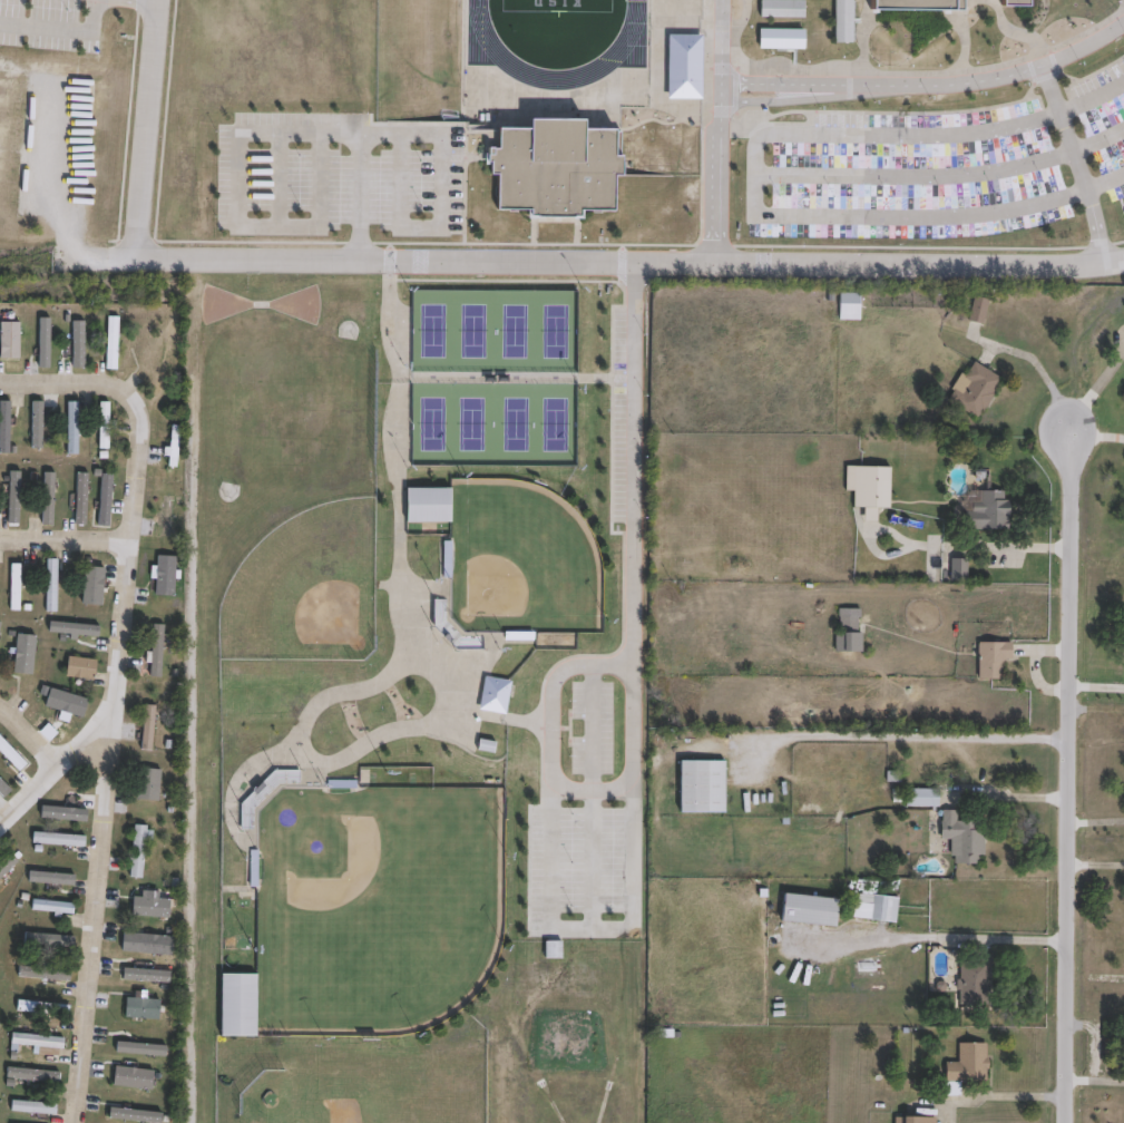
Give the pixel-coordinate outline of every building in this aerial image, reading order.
[(868,6),(868,0),(1023,0),(1024,10),(868,6)] [(698,98),(664,98),(664,35),(698,35),(698,98)] [(576,119),(576,129),(612,129),(612,131),(619,131),(619,176),(609,176),(609,212),(580,212),(580,219),(525,219),(525,211),(492,211),(492,175),(485,175),(485,162),(481,162),(481,148),(488,147),(488,149),(491,149),(491,140),(491,128),(520,128),(520,119),(576,119)] [(754,190),(798,190),(798,171),(754,171),(754,190)] [(850,172),(805,172),(805,191),(850,191),(850,172)] [(753,220),(798,220),(798,200),(753,200),(753,220)] [(849,201),(805,201),(805,221),(849,221),(849,201)] [(856,313),(834,312),(835,285),(856,286),(856,313)] [(984,293),(978,318),(964,315),(969,290),(984,293)] [(49,316),(37,316),(37,366),(49,366),(49,316)] [(118,318),(116,370),(105,369),(107,316),(118,318)] [(18,321),(0,321),(0,358),(18,358),(18,321)] [(990,387),(978,404),(972,412),(945,393),(951,383),(958,388),(966,375),(960,372),(971,355),(996,372),(988,384),(990,387)] [(7,452),(0,454),(0,401),(10,402),(7,452)] [(75,403),(76,455),(65,453),(63,402),(75,403)] [(106,403),(105,458),(95,457),(97,403),(106,403)] [(178,426),(175,468),(166,467),(166,456),(160,456),(160,448),(168,448),(168,426),(178,426)] [(871,515),(859,515),(859,501),(849,501),(849,460),(883,460),(883,502),(871,502),(871,515)] [(13,526),(4,526),(7,472),(17,471),(13,526)] [(51,472),(50,526),(39,525),(39,471),(51,472)] [(90,475),(88,527),(77,526),(79,473),(90,475)] [(110,475),(107,527),(95,527),(98,473),(110,475)] [(1003,499),(1004,523),(960,526),(959,506),(968,506),(967,486),(1001,484),(1003,491),(1003,499)] [(444,524),(401,524),(402,489),(444,489),(444,524)] [(960,575),(946,574),(947,553),(961,554),(960,575)] [(174,557),(173,572),(178,572),(177,578),(170,578),(170,595),(152,595),(153,555),(174,557)] [(23,570),(23,583),(19,583),(18,609),(6,609),(2,559),(18,560),(19,570),(23,570)] [(108,562),(104,607),(85,605),(89,559),(108,562)] [(56,613),(42,614),(42,560),(56,560),(56,613)] [(852,642),(833,641),(834,603),(853,603),(852,642)] [(47,634),(98,634),(98,622),(47,622),(47,634)] [(162,625),(159,678),(148,677),(148,662),(143,663),(144,653),(149,653),(150,624),(162,625)] [(999,674),(975,674),(975,650),(975,637),(1006,636),(1006,654),(999,654),(999,674)] [(32,639),(30,675),(8,674),(10,637),(32,639)] [(94,661),(91,683),(62,680),(65,657),(94,661)] [(518,672),(512,703),(488,699),(491,666),(518,672)] [(156,705),(152,750),(138,749),(143,704),(156,705)] [(19,771),(27,763),(0,736),(0,752),(19,771)] [(724,812),(724,759),(678,759),(678,812),(724,812)] [(159,770),(156,802),(134,800),(137,768),(159,770)] [(934,801),(902,801),(902,785),(934,784),(934,801)] [(563,802),(561,818),(544,817),(544,801),(563,802)] [(979,817),(977,851),(977,860),(946,858),(946,850),(947,834),(936,834),(937,818),(938,805),(956,807),(955,816),(979,817)] [(148,828),(144,879),(128,878),(133,826),(148,828)] [(85,837),(84,849),(30,846),(30,833),(85,837)] [(7,851),(0,858),(0,876),(16,861),(7,851)] [(893,895),(889,919),(877,917),(849,912),(851,900),(852,897),(853,888),(893,895)] [(833,896),(831,922),(775,917),(778,889),(833,896)] [(76,906),(75,918),(28,912),(29,900),(76,906)] [(176,937),(175,955),(125,950),(127,931),(176,937)] [(74,938),(72,947),(37,944),(37,935),(74,938)] [(544,957),(560,957),(560,940),(544,940),(544,957)] [(986,1002),(955,1002),(955,979),(955,956),(987,956),(986,1002)] [(74,971),(72,980),(21,976),(22,966),(74,971)] [(176,973),(175,983),(123,978),(124,968),(176,973)] [(252,1036),(215,1036),(216,974),(252,974),(252,1036)] [(158,1000),(156,1022),(119,1018),(121,998),(158,1000)] [(68,1006),(67,1017),(14,1013),(16,1002),(68,1006)] [(62,1039),(61,1051),(10,1045),(11,1034),(62,1039)] [(983,1065),(981,1078),(941,1077),(941,1068),(941,1058),(955,1058),(955,1039),(981,1039),(981,1054),(985,1054),(985,1065),(983,1065)] [(114,1054),(164,1054),(164,1042),(114,1042),(114,1054)] [(157,1071),(155,1091),(116,1086),(118,1066),(157,1071)] [(61,1073),(60,1083),(9,1077),(10,1067),(61,1073)] [(56,1104),(55,1116),(9,1113),(10,1102),(56,1104)] [(170,1116),(170,1122),(154,1122),(113,1119),(114,1107),(166,1114),(166,1116),(170,1116)] [(926,1122),(925,1122),(890,1122),(898,1107),(908,1112),(926,1122)]
